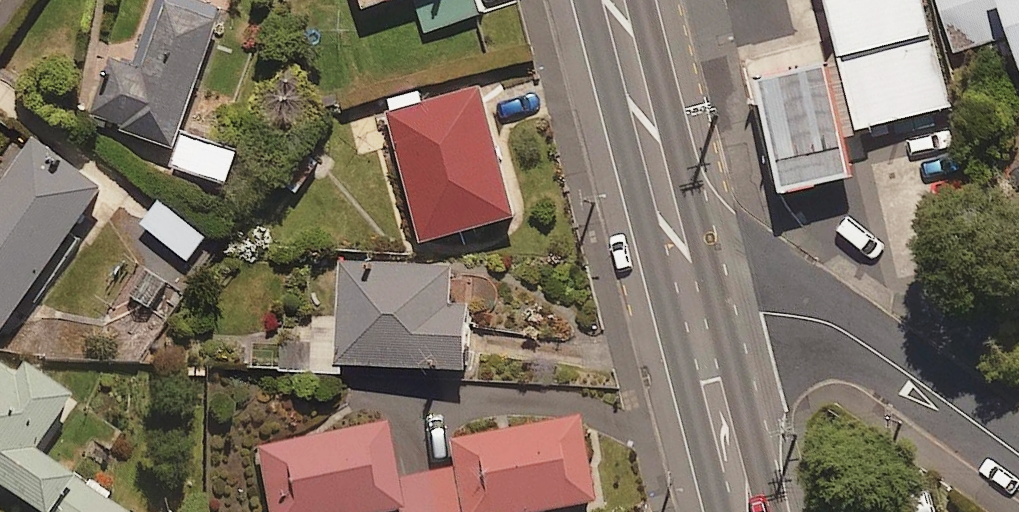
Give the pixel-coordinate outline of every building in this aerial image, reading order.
[(187,0),(161,0),(136,70),(119,64),(98,124),(180,154),(230,15),(187,0)] [(372,15),(415,0),(367,0),(372,15)] [(418,2),(429,37),(493,15),(488,0),(423,0),(418,2)] [(938,45),(927,0),(836,0),(852,67),(938,45)] [(999,0),(943,0),(963,59),(994,49),(999,64),(1018,57),(999,0)] [(938,45),(852,67),(869,134),(955,112),(938,45)] [(860,186),(835,74),(770,89),(795,200),(860,186)] [(523,222),(486,91),(390,117),(427,249),(523,222)] [(243,159),(190,141),(179,170),(233,189),(243,159)] [(33,153),(0,198),(0,339),(5,342),(105,206),(33,153)] [(210,243),(162,209),(146,230),(195,264),(210,243)] [(126,304),(149,319),(174,281),(186,289),(194,276),(160,253),(126,304)] [(460,277),(347,271),(342,369),(475,376),(479,314),(458,313),(460,277)] [(84,494),(40,462),(78,409),(0,353),(0,494),(25,511),(71,511),(84,494)] [(583,425),(453,447),(458,474),(401,484),(392,429),(258,451),(268,511),(591,511),(598,511),(583,425)] [(84,494),(71,511),(110,511),(84,494)]
